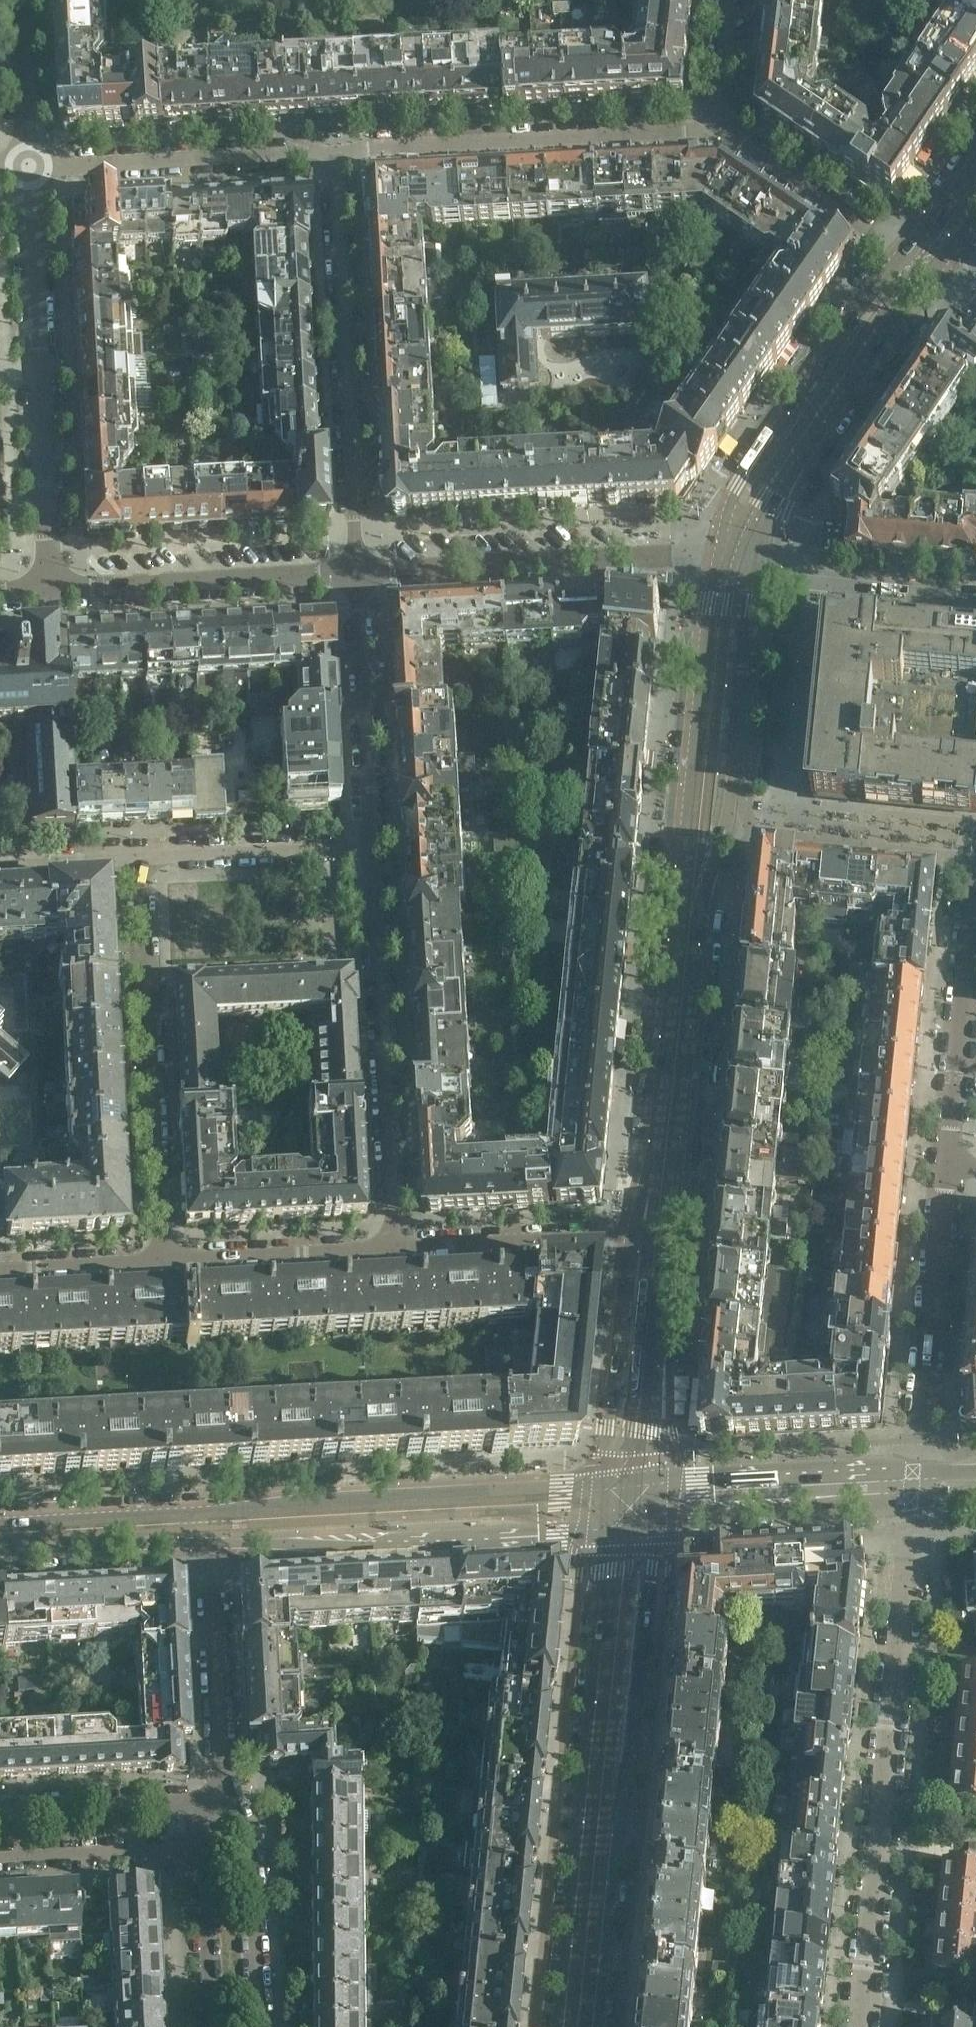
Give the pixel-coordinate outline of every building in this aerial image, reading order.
[(101,0),(58,0),(59,20),(104,17),(103,2),(101,0)] [(609,0),(595,0),(592,3),(607,9),(609,0)] [(692,0),(639,0),(639,1),(636,1),(634,20),(642,21),(689,27),(692,0)] [(824,4),(793,0),(773,0),(770,27),(816,32),(817,16),(822,17),(824,4)] [(962,25),(975,35),(975,4),(962,25)] [(509,15),(509,7),(499,8),(499,15),(509,15)] [(499,15),(499,8),(490,8),(491,16),(499,15)] [(169,26),(169,16),(157,16),(157,26),(169,26)] [(105,51),(104,17),(59,20),(61,55),(102,53),(105,51)] [(686,55),(689,27),(642,21),(639,45),(643,49),(686,55)] [(962,25),(951,26),(945,35),(939,36),(935,41),(975,69),(975,35),(962,25)] [(814,49),(816,32),(770,27),(767,55),(817,61),(819,50),(814,49)] [(935,41),(927,53),(925,53),(918,63),(924,67),(963,93),(975,75),(975,69),(935,41)] [(629,101),(626,58),(621,53),(605,54),(604,49),(594,50),(597,102),(629,101)] [(681,98),(686,55),(643,49),(637,57),(626,58),(629,101),(681,98)] [(597,102),(594,50),(581,50),(582,55),(563,56),(566,104),(597,102)] [(505,107),(502,59),(501,51),(472,53),(472,57),(453,59),(456,106),(488,105),(488,108),(505,107)] [(566,104),(563,56),(545,57),(544,52),(532,53),(535,106),(566,104)] [(107,78),(100,72),(103,68),(102,53),(61,55),(63,90),(105,88),(104,82),(107,78)] [(408,109),(404,56),(374,58),(374,53),(356,54),(356,64),(359,112),(408,109)] [(535,106),(532,53),(521,54),(521,58),(502,59),(505,107),(535,106)] [(456,106),(453,59),(432,60),(432,55),(404,56),(408,109),(456,106)] [(816,74),(817,61),(767,55),(763,85),(809,90),(811,73),(816,74)] [(359,112),(356,64),(337,65),(337,60),(277,63),(277,68),(242,70),(242,65),(210,67),(213,120),(359,112)] [(213,120),(210,67),(183,68),(183,73),(173,74),(173,69),(162,70),(162,72),(165,126),(199,124),(199,120),(213,120)] [(963,93),(924,67),(916,78),(911,75),(903,88),(946,118),(963,93)] [(165,126),(162,72),(133,74),(136,128),(165,126)] [(136,128),(133,74),(122,74),(120,77),(107,78),(104,82),(105,88),(107,129),(136,128)] [(786,133),(807,102),(809,90),(763,85),(760,115),(786,133)] [(107,129),(105,88),(63,90),(65,131),(107,129)] [(946,118),(903,88),(895,100),(899,103),(891,115),(930,142),(946,118)] [(810,149),(834,115),(818,104),(815,108),(807,102),(786,133),(810,149)] [(834,166),(858,131),(834,115),(810,149),(834,166)] [(938,147),(930,142),(891,115),(884,125),(887,133),(879,144),(913,166),(916,161),(924,167),(938,147)] [(913,166),(879,144),(872,146),(868,143),(868,137),(858,131),(834,166),(885,200),(891,199),(913,166)] [(706,207),(732,169),(718,160),(684,162),(687,213),(705,212),(706,207)] [(687,213),(684,162),(654,163),(657,210),(657,214),(657,220),(687,218),(687,213)] [(657,214),(657,210),(654,163),(625,165),(627,212),(644,211),(645,215),(657,214)] [(627,212),(625,165),(596,166),(598,218),(599,224),(628,222),(627,212)] [(598,218),(596,166),(547,169),(550,217),(566,216),(567,220),(598,218)] [(550,217),(547,169),(516,171),(460,174),(463,221),(464,226),(495,224),(494,220),(519,218),(541,217),(541,221),(550,221),(550,217)] [(728,226),(755,185),(732,169),(706,207),(706,212),(716,219),(715,221),(726,229),(728,226)] [(463,221),(460,174),(410,177),(413,216),(420,224),(430,224),(434,227),(448,226),(448,223),(463,221)] [(413,216),(410,177),(369,179),(371,219),(413,216)] [(311,214),(309,190),(291,191),(291,188),(288,185),(278,185),(275,188),(274,192),(259,193),(260,217),(311,214)] [(754,244),(781,203),(755,185),(728,226),(744,237),(742,239),(752,246),(754,244)] [(199,245),(196,196),(188,197),(183,189),(168,190),(172,242),(172,246),(199,245)] [(172,242),(168,190),(141,191),(145,244),(172,242)] [(145,244),(141,191),(114,193),(117,245),(145,244)] [(117,245),(114,193),(82,195),(82,198),(84,198),(85,232),(75,233),(75,231),(71,232),(72,251),(75,250),(74,248),(92,248),(92,258),(109,258),(108,247),(117,246),(117,245)] [(260,217),(259,193),(223,195),(225,235),(244,234),(248,230),(247,217),(260,217)] [(225,235),(223,195),(196,196),(199,245),(221,244),(226,239),(225,235)] [(796,262),(819,228),(781,203),(754,244),(765,251),(772,250),(784,259),(791,258),(796,262)] [(308,242),(307,225),(311,225),(311,214),(260,217),(247,217),(248,230),(255,230),(256,244),(304,241),(304,242),(308,242)] [(426,248),(425,239),(420,234),(420,224),(413,216),(371,219),(374,269),(422,266),(421,249),(426,248)] [(830,289),(855,252),(819,228),(796,262),(794,266),(830,289)] [(304,244),(304,242),(304,241),(256,244),(250,249),(252,271),(306,268),(304,244)] [(114,269),(113,261),(109,258),(92,258),(92,248),(74,248),(75,250),(72,251),(73,260),(75,260),(76,274),(73,277),(74,283),(76,285),(77,285),(77,288),(121,286),(121,275),(114,269)] [(427,266),(422,266),(374,269),(376,318),(425,316),(425,299),(429,299),(427,266)] [(771,275),(757,266),(752,273),(766,282),(771,275)] [(813,314),(830,289),(794,266),(792,268),(784,269),(772,287),(813,314)] [(307,295),(306,271),(306,268),(252,271),(253,298),(307,295)] [(813,314),(772,287),(768,284),(761,295),(766,298),(756,313),(795,340),(813,314)] [(125,286),(121,286),(77,288),(78,301),(75,304),(75,309),(78,312),(78,314),(126,311),(125,286)] [(650,343),(649,333),(646,288),(499,295),(504,390),(547,388),(544,349),(650,343)] [(309,322),(307,298),(307,295),(253,298),(255,325),(309,322)] [(795,340),(756,313),(751,310),(744,320),(748,323),(738,337),(778,365),(795,340)] [(130,337),(129,311),(126,311),(78,314),(79,327),(76,329),(77,335),(79,338),(80,338),(80,339),(130,337)] [(431,347),(429,319),(429,315),(425,316),(376,318),(379,368),(427,365),(426,347),(431,347)] [(310,349),(309,337),(309,322),(255,325),(256,352),(310,349)] [(971,332),(970,333),(956,324),(951,325),(940,341),(975,365),(975,335),(971,332)] [(206,343),(206,329),(196,330),(197,343),(206,343)] [(778,365),(738,337),(735,334),(718,359),(761,389),(778,365)] [(132,362),(130,337),(80,339),(80,352),(78,355),(78,361),(80,362),(81,362),(81,365),(132,362)] [(940,341),(914,379),(913,379),(951,405),(961,390),(960,384),(965,378),(975,386),(975,365),(940,341)] [(312,376),(310,353),(310,349),(256,352),(258,379),(312,376)] [(761,389),(718,359),(709,372),(704,369),(698,377),(704,380),(701,384),(744,414),(761,389)] [(133,388),(132,362),(81,365),(82,377),(79,380),(79,386),(82,388),(82,390),(133,388)] [(434,398),(432,365),(427,365),(379,368),(382,418),(430,415),(429,399),(434,398)] [(313,403),(312,380),(312,376),(258,379),(260,406),(268,405),(313,403)] [(924,445),(951,405),(913,379),(912,380),(913,381),(887,419),(887,418),(886,419),(924,445)] [(640,417),(658,390),(646,381),(631,403),(640,417)] [(744,414),(701,384),(695,393),(689,389),(679,404),(685,408),(728,437),(744,414)] [(135,413),(133,388),(82,390),(83,402),(80,405),(81,411),(83,413),(84,413),(84,416),(135,413)] [(314,429),(313,406),(313,403),(268,405),(269,426),(274,431),(314,429)] [(701,477),(728,438),(728,437),(685,408),(658,447),(662,450),(701,477)] [(201,418),(200,409),(186,410),(186,419),(201,418)] [(532,423),(531,409),(521,410),(522,424),(532,423)] [(542,422),(541,409),(531,409),(532,423),(542,422)] [(480,426),(480,412),(471,413),(471,426),(480,426)] [(136,432),(135,413),(84,416),(84,427),(82,429),(82,435),(85,437),(85,438),(85,441),(131,439),(136,432)] [(432,452),(431,427),(436,427),(435,415),(430,415),(382,418),(384,455),(432,452)] [(897,485),(924,445),(886,419),(885,420),(886,420),(860,458),(859,458),(859,459),(897,485)] [(324,453),(323,440),(319,436),(315,436),(314,429),(274,431),(275,438),(280,442),(280,451),(284,455),(324,453)] [(125,453),(131,446),(131,439),(85,441),(86,452),(83,455),(84,466),(121,464),(126,459),(125,453)] [(482,455),(481,444),(472,444),(473,456),(482,455)] [(684,502),(701,477),(662,450),(659,455),(634,457),(637,505),(684,502)] [(483,513),(481,462),(464,463),(464,468),(447,469),(443,474),(430,475),(430,461),(433,461),(432,452),(384,455),(387,518),(483,513)] [(637,505),(634,457),(634,452),(604,453),(604,458),(588,458),(591,507),(637,505)] [(328,522),(324,453),(284,455),(284,464),(290,469),(291,475),(295,478),(297,524),(328,522)] [(591,507),(588,458),(588,457),(554,459),(554,454),(514,457),(514,461),(481,462),(483,513),(537,510),(591,507)] [(878,512),(897,485),(859,459),(858,460),(859,460),(833,497),(834,501),(851,512),(850,522),(869,524),(871,512),(878,512)] [(117,534),(115,490),(119,486),(119,477),(121,473),(121,464),(84,466),(87,535),(117,534)] [(271,523),(269,475),(261,469),(243,470),(246,524),(249,524),(251,526),(258,526),(260,523),(271,523)] [(246,524),(243,470),(216,471),(219,526),(223,525),(223,526),(225,528),(233,527),(234,525),(246,524)] [(219,526),(216,471),(192,473),(195,527),(197,527),(199,529),(207,529),(209,526),(219,526)] [(195,527),(192,473),(167,474),(169,528),(172,528),(173,531),(181,530),(183,527),(195,527)] [(169,528),(167,474),(141,476),(141,481),(143,530),(146,529),(146,530),(148,532),(155,531),(157,529),(169,528)] [(297,524),(295,478),(291,475),(291,476),(283,477),(281,475),(269,475),(271,523),(275,522),(275,523),(277,525),(297,524)] [(143,530),(141,481),(129,481),(125,485),(119,486),(115,490),(117,534),(130,533),(131,530),(143,530)] [(908,561),(913,516),(900,515),(895,521),(883,520),(878,512),(871,512),(869,524),(850,522),(847,555),(908,561)] [(960,566),(965,517),(916,512),(913,515),(913,516),(908,561),(960,566)] [(966,515),(965,517),(960,566),(975,568),(975,516),(966,515)] [(666,583),(667,575),(651,574),(650,582),(666,583)] [(644,774),(657,642),(661,608),(654,607),(655,602),(648,596),(600,599),(601,619),(609,618),(607,642),(597,740),(596,740),(594,752),(597,752),(595,769),(598,770),(644,774)] [(607,642),(609,618),(601,619),(600,599),(554,601),(556,650),(564,649),(563,644),(585,642),(591,637),(602,636),(607,642)] [(556,650),(554,601),(504,604),(507,647),(547,645),(547,650),(556,650)] [(507,647),(504,604),(392,610),(394,649),(398,649),(399,663),(405,663),(438,661),(443,661),(443,651),(448,647),(462,645),(463,650),(507,647)] [(334,649),(333,629),(336,627),(335,618),(333,616),(333,614),(298,615),(296,619),(294,619),(296,651),(334,649)] [(296,651),(294,619),(286,620),(284,616),(269,617),(272,671),(297,669),(296,662),(296,651)] [(272,671),(269,617),(256,618),(254,621),(246,621),(244,620),(247,672),(272,671)] [(247,672),(244,620),(243,622),(240,619),(230,619),(229,623),(221,623),(219,621),(222,673),(247,672)] [(222,673),(219,621),(217,623),(215,620),(206,621),(204,624),(196,625),(194,623),(197,675),(222,673)] [(830,621),(812,796),(867,802),(875,800),(875,799),(887,800),(887,804),(975,813),(975,636),(830,621)] [(197,675),(194,623),(192,625),(190,622),(181,622),(179,625),(171,626),(169,624),(167,626),(170,676),(197,675)] [(170,676),(167,626),(165,623),(155,624),(153,627),(145,627),(143,626),(147,678),(170,676)] [(147,678),(143,626),(142,627),(139,624),(129,625),(127,628),(120,629),(118,627),(117,628),(120,679),(147,678)] [(120,679),(117,628),(116,629),(114,626),(104,626),(102,630),(94,630),(93,628),(92,629),(94,681),(120,679)] [(27,723),(33,830),(76,828),(76,824),(73,780),(69,704),(75,703),(74,696),(69,697),(68,677),(65,629),(64,629),(64,628),(64,627),(56,628),(55,629),(22,631),(23,657),(10,658),(11,673),(0,673),(0,724),(27,723)] [(94,681),(92,629),(91,630),(88,627),(78,628),(76,631),(68,631),(67,628),(65,628),(65,629),(68,677),(77,676),(78,682),(94,681)] [(335,660),(334,649),(296,651),(296,662),(335,660)] [(336,670),(335,660),(296,662),(297,669),(297,672),(336,670)] [(441,708),(438,661),(405,663),(406,697),(401,697),(402,710),(441,708)] [(336,670),(297,672),(300,707),(338,705),(338,703),(341,700),(340,691),(337,689),(336,670)] [(258,709),(257,696),(247,697),(248,710),(258,709)] [(338,759),(336,724),(339,724),(338,705),(300,707),(287,723),(287,728),(280,728),(281,742),(282,762),(338,759)] [(234,719),(233,707),(223,707),(223,720),(234,719)] [(209,720),(209,708),(198,708),(199,721),(209,720)] [(452,757),(451,729),(455,729),(454,713),(449,708),(441,708),(402,710),(398,711),(398,723),(402,725),(403,760),(452,757)] [(160,723),(159,711),(149,711),(150,724),(160,723)] [(131,725),(130,712),(122,713),(123,726),(131,725)] [(106,726),(105,714),(96,714),(97,727),(106,726)] [(86,728),(85,715),(77,715),(78,728),(86,728)] [(539,759),(540,743),(530,742),(528,759),(539,759)] [(455,807),(454,779),(458,779),(457,757),(452,757),(403,760),(405,795),(402,797),(403,810),(455,807)] [(340,801),(338,773),(338,759),(282,762),(285,805),(340,801)] [(225,820),(222,762),(191,763),(192,774),(194,818),(194,821),(225,820)] [(146,820),(144,777),(144,770),(129,771),(130,777),(120,778),(123,822),(146,820)] [(641,805),(644,774),(598,770),(596,788),(590,787),(589,799),(641,805)] [(194,818),(192,774),(167,775),(170,819),(194,818)] [(170,819),(167,775),(144,777),(146,820),(170,819)] [(123,822),(120,778),(97,779),(99,823),(123,822)] [(532,794),(533,779),(524,778),(522,793),(532,794)] [(99,823),(97,779),(73,780),(76,824),(99,823)] [(638,835),(641,805),(589,799),(588,813),(593,813),(592,830),(638,835)] [(457,837),(455,807),(403,810),(404,823),(407,825),(409,860),(458,857),(462,857),(461,837),(457,837)] [(635,865),(638,835),(592,830),(590,848),(585,847),(584,860),(635,865)] [(530,854),(530,847),(521,846),(521,853),(530,854)] [(539,855),(539,848),(530,847),(530,854),(539,855)] [(794,969),(798,925),(793,920),(790,919),(792,901),(810,903),(809,907),(821,908),(825,859),(820,858),(820,857),(757,851),(751,906),(743,905),(739,946),(747,947),(739,1024),(790,1029),(828,1033),(831,1003),(793,999),(795,986),(798,984),(798,976),(796,974),(796,969),(794,969)] [(529,863),(530,854),(521,853),(520,862),(529,863)] [(460,886),(458,857),(409,860),(411,895),(408,897),(409,910),(462,907),(465,907),(464,886),(460,886)] [(848,910),(853,862),(825,859),(821,908),(848,910)] [(632,895),(635,865),(584,860),(582,872),(579,872),(577,890),(586,890),(632,895)] [(878,909),(882,865),(853,862),(848,910),(872,913),(878,909)] [(906,914),(911,867),(882,865),(878,909),(879,908),(888,909),(888,912),(898,913),(906,914)] [(930,925),(936,870),(911,867),(906,914),(905,923),(930,925)] [(110,940),(107,886),(62,889),(65,937),(66,942),(110,940)] [(65,937),(62,889),(16,891),(19,944),(34,943),(33,940),(50,939),(50,937),(65,937)] [(629,925),(632,895),(586,890),(584,909),(578,908),(577,920),(583,921),(629,925)] [(16,891),(0,892),(0,945),(19,944),(16,891)] [(459,944),(458,926),(463,926),(462,907),(409,910),(409,923),(413,925),(414,955),(465,952),(464,943),(459,944)] [(530,915),(530,908),(519,907),(519,914),(530,915)] [(927,956),(930,925),(905,923),(906,914),(898,913),(897,927),(893,927),(892,933),(881,932),(879,951),(927,956)] [(529,924),(530,915),(519,914),(519,923),(529,924)] [(624,973),(629,925),(583,921),(580,953),(575,953),(573,968),(624,973)] [(113,986),(110,940),(66,942),(67,961),(65,962),(65,971),(67,971),(68,989),(113,986)] [(924,983),(927,956),(879,951),(876,978),(920,983),(924,983)] [(461,983),(460,966),(465,965),(465,952),(414,955),(416,986),(413,988),(414,1001),(467,998),(466,983),(461,983)] [(44,967),(51,960),(47,956),(40,963),(44,967)] [(619,1020),(624,973),(573,968),(572,986),(577,986),(574,1016),(619,1020)] [(278,1104),(309,1102),(359,1100),(358,1088),(355,1088),(352,1036),(355,1036),(352,973),(296,976),(296,980),(251,982),(209,984),(209,981),(176,983),(176,991),(173,993),(173,999),(177,1001),(182,1098),(179,1098),(179,1110),(230,1107),(262,1105),(270,1105),(278,1104)] [(0,977),(0,995),(11,995),(13,1036),(31,1035),(31,1023),(29,991),(28,975),(20,976),(0,977)] [(922,996),(923,987),(920,985),(920,983),(876,978),(872,978),(872,983),(869,984),(868,996),(870,998),(869,1004),(918,1009),(919,998),(922,996)] [(115,1031),(113,986),(68,989),(69,1004),(63,1004),(64,1034),(115,1031)] [(464,1032),(463,1014),(468,1014),(467,998),(414,1001),(415,1014),(418,1016),(419,1046),(470,1043),(469,1031),(464,1032)] [(528,1012),(529,1003),(517,1002),(517,1010),(528,1012)] [(915,1035),(918,1009),(869,1004),(869,1011),(866,1011),(866,1018),(868,1020),(867,1030),(915,1035)] [(527,1019),(528,1012),(517,1010),(517,1018),(527,1019)] [(615,1068),(619,1020),(574,1016),(571,1047),(565,1047),(564,1063),(615,1068)] [(516,1040),(516,1021),(502,1022),(503,1041),(516,1040)] [(43,1035),(43,1022),(31,1023),(32,1035),(43,1035)] [(792,1046),(792,1037),(790,1035),(790,1029),(739,1024),(736,1054),(787,1059),(789,1048),(792,1046)] [(912,1061),(914,1044),(915,1035),(867,1030),(866,1039),(864,1040),(863,1050),(865,1052),(865,1057),(912,1061)] [(118,1075),(115,1031),(64,1034),(65,1060),(72,1059),(73,1078),(118,1075)] [(0,1035),(0,1076),(7,1082),(28,1060),(0,1035)] [(44,1046),(43,1035),(32,1035),(32,1047),(44,1046)] [(516,1060),(516,1040),(503,1041),(504,1061),(516,1060)] [(538,1055),(548,1056),(549,1041),(540,1041),(538,1055)] [(466,1073),(466,1057),(471,1056),(470,1043),(419,1046),(421,1076),(418,1079),(419,1092),(471,1089),(472,1089),(472,1073),(466,1073)] [(789,1073),(786,1070),(787,1059),(736,1054),(733,1084),(785,1089),(785,1084),(788,1082),(789,1073)] [(910,1087),(912,1061),(865,1057),(864,1061),(861,1063),(861,1070),(863,1073),(862,1083),(910,1087)] [(610,1115),(615,1068),(564,1063),(562,1079),(567,1080),(565,1111),(610,1115)] [(120,1120),(118,1075),(73,1078),(74,1094),(68,1094),(69,1123),(120,1120)] [(907,1113),(909,1096),(910,1087),(862,1083),(861,1092),(858,1094),(858,1101),(860,1104),(859,1109),(907,1113)] [(786,1105),(787,1096),(784,1094),(785,1089),(733,1084),(730,1114),(782,1119),(783,1107),(786,1105)] [(465,1107),(464,1095),(468,1095),(468,1092),(471,1091),(471,1089),(419,1092),(420,1121),(473,1118),(472,1106),(465,1107)] [(525,1106),(525,1100),(515,1098),(515,1105),(525,1106)] [(361,1128),(360,1109),(359,1100),(309,1102),(310,1116),(313,1116),(314,1128),(311,1128),(311,1131),(361,1128)] [(279,1116),(278,1104),(270,1105),(271,1117),(279,1116)] [(271,1117),(270,1105),(262,1105),(263,1117),(271,1117)] [(524,1115),(525,1106),(515,1105),(514,1108),(514,1115),(524,1115)] [(228,1134),(227,1121),(231,1121),(230,1107),(179,1110),(181,1138),(230,1135),(230,1134),(228,1134)] [(514,1115),(514,1108),(505,1109),(506,1116),(514,1116),(514,1115)] [(905,1139),(907,1113),(859,1109),(859,1114),(856,1114),(856,1122),(857,1124),(856,1135),(905,1139)] [(605,1165),(610,1115),(565,1111),(559,1110),(557,1120),(553,1120),(553,1126),(563,1127),(560,1160),(605,1165)] [(48,1124),(48,1111),(36,1112),(36,1124),(48,1124)] [(783,1133),(780,1131),(782,1119),(730,1114),(727,1143),(779,1149),(779,1144),(782,1142),(783,1133)] [(506,1125),(506,1116),(496,1117),(497,1126),(506,1125)] [(514,1125),(514,1118),(514,1116),(506,1116),(506,1125),(514,1125)] [(467,1147),(466,1132),(473,1131),(473,1118),(420,1121),(422,1150),(467,1147)] [(122,1164),(121,1129),(120,1120),(69,1123),(71,1149),(77,1149),(77,1161),(81,1166),(85,1166),(122,1164)] [(49,1135),(48,1124),(36,1124),(37,1136),(49,1135)] [(363,1171),(361,1128),(311,1131),(311,1133),(314,1133),(316,1172),(319,1174),(363,1171)] [(288,1144),(287,1132),(279,1133),(280,1145),(288,1144)] [(272,1145),(271,1133),(263,1134),(264,1146),(272,1145)] [(280,1145),(279,1133),(271,1133),(272,1145),(280,1145)] [(264,1146),(263,1134),(255,1134),(256,1146),(264,1146)] [(230,1177),(228,1139),(231,1139),(230,1135),(181,1138),(183,1181),(227,1179),(230,1177)] [(902,1165),(904,1148),(905,1139),(856,1135),(855,1145),(853,1146),(852,1152),(855,1154),(854,1161),(902,1165)] [(779,1165),(780,1156),(778,1154),(779,1149),(727,1143),(724,1173),(776,1178),(777,1167),(779,1165)] [(466,1211),(464,1168),(457,1168),(457,1160),(460,1160),(459,1151),(462,1151),(467,1147),(422,1150),(426,1213),(466,1211)] [(37,1162),(29,1151),(21,1151),(22,1163),(37,1162)] [(37,1162),(45,1153),(38,1151),(29,1151),(37,1162)] [(554,1207),(552,1169),(546,1163),(526,1165),(525,1159),(507,1160),(510,1209),(554,1207)] [(510,1209),(507,1160),(490,1161),(491,1166),(464,1168),(466,1211),(510,1209)] [(601,1204),(605,1165),(560,1160),(559,1171),(554,1171),(552,1169),(554,1207),(601,1204)] [(899,1191),(901,1174),(902,1165),(854,1161),(853,1167),(851,1168),(850,1180),(852,1182),(851,1187),(899,1191)] [(126,1230),(122,1164),(85,1166),(86,1184),(92,1188),(95,1231),(126,1230)] [(366,1217),(363,1171),(319,1174),(316,1179),(317,1193),(319,1193),(320,1219),(366,1217)] [(320,1219),(319,1193),(317,1193),(316,1179),(312,1176),(300,1177),(299,1172),(273,1174),(276,1222),(320,1219)] [(776,1194),(774,1190),(776,1178),(724,1173),(721,1203),(773,1209),(773,1203),(776,1202),(776,1194)] [(276,1222),(273,1174),(245,1175),(245,1180),(235,1180),(231,1183),(232,1197),(230,1198),(232,1224),(276,1222)] [(232,1224),(230,1198),(232,1197),(231,1183),(227,1179),(183,1181),(186,1226),(232,1224)] [(95,1231),(92,1188),(86,1184),(77,1185),(72,1181),(47,1182),(50,1234),(95,1231)] [(50,1234),(47,1182),(4,1184),(7,1228),(6,1228),(6,1236),(50,1234)] [(897,1217),(899,1191),(851,1187),(851,1192),(849,1192),(848,1199),(850,1202),(849,1213),(897,1217)] [(773,1225),(774,1216),(772,1213),(773,1209),(721,1203),(718,1233),(770,1238),(771,1226),(773,1225)] [(894,1244),(896,1226),(897,1217),(849,1213),(848,1223),(846,1224),(845,1230),(847,1231),(846,1239),(894,1244)] [(771,1253),(769,1250),(770,1238),(718,1233),(715,1263),(767,1268),(767,1263),(770,1261),(771,1253)] [(892,1270),(894,1244),(846,1239),(844,1240),(843,1248),(845,1249),(844,1265),(892,1270)] [(774,1299),(777,1269),(715,1263),(712,1293),(774,1299)] [(533,1296),(537,1295),(564,1298),(564,1294),(592,1297),(595,1264),(538,1267),(538,1270),(496,1272),(496,1270),(481,1270),(481,1273),(439,1275),(439,1273),(422,1273),(425,1322),(438,1321),(439,1327),(487,1325),(486,1319),(508,1317),(531,1316),(531,1315),(533,1296)] [(890,1289),(891,1271),(892,1270),(844,1265),(843,1270),(841,1271),(840,1282),(842,1283),(841,1291),(891,1296),(892,1290),(890,1289)] [(425,1322),(422,1273),(405,1274),(406,1277),(364,1279),(363,1277),(347,1278),(349,1326),(363,1325),(363,1330),(410,1328),(409,1323),(425,1322)] [(349,1326),(347,1278),(330,1279),(330,1281),(288,1283),(288,1281),(271,1282),(273,1330),(287,1329),(288,1334),(335,1332),(334,1327),(349,1326)] [(273,1330),(271,1282),(254,1283),(254,1285),(212,1287),(212,1285),(197,1286),(197,1288),(190,1289),(193,1345),(198,1345),(198,1334),(211,1333),(211,1338),(260,1336),(259,1331),(273,1330)] [(193,1345),(190,1289),(182,1289),(182,1287),(168,1287),(168,1290),(125,1292),(125,1290),(108,1291),(111,1338),(125,1338),(125,1343),(172,1340),(172,1335),(186,1334),(186,1345),(193,1345)] [(111,1338),(108,1291),(92,1291),(92,1294),(50,1296),(50,1294),(32,1295),(36,1343),(49,1342),(50,1347),(98,1344),(98,1339),(111,1338)] [(890,1325),(892,1307),(890,1306),(891,1296),(841,1291),(840,1300),(838,1301),(837,1310),(839,1311),(839,1315),(843,1316),(842,1320),(890,1325)] [(771,1329),(774,1299),(712,1293),(709,1323),(766,1328),(771,1329)] [(582,1397),(587,1343),(592,1297),(564,1294),(564,1298),(537,1295),(533,1296),(531,1315),(549,1316),(549,1326),(546,1326),(540,1392),(541,1392),(582,1397)] [(32,1295),(16,1296),(16,1298),(0,1299),(0,1349),(22,1348),(21,1344),(36,1343),(32,1295)] [(973,1299),(968,1349),(975,1350),(975,1299),(973,1299)] [(887,1353),(890,1325),(842,1320),(841,1335),(837,1334),(836,1347),(840,1348),(887,1353)] [(795,1344),(796,1332),(771,1329),(766,1328),(709,1323),(706,1353),(753,1358),(763,1359),(778,1360),(791,1361),(793,1361),(795,1344)] [(884,1384),(887,1353),(840,1348),(836,1379),(884,1384)] [(968,1349),(965,1381),(975,1382),(975,1350),(968,1349)] [(502,1367),(501,1352),(487,1353),(487,1368),(502,1367)] [(751,1381),(753,1358),(706,1353),(703,1382),(744,1386),(751,1381)] [(884,1384),(836,1379),(836,1387),(838,1432),(876,1430),(876,1429),(879,1429),(880,1429),(884,1384)] [(965,1381),(961,1414),(960,1418),(962,1423),(966,1424),(966,1425),(975,1424),(975,1382),(965,1381)] [(747,1437),(744,1395),(744,1386),(703,1382),(698,1432),(705,1433),(705,1435),(705,1436),(708,1436),(708,1435),(726,1437),(726,1438),(729,1438),(747,1437)] [(838,1432),(836,1387),(820,1388),(815,1383),(789,1385),(792,1434),(838,1432)] [(792,1434),(789,1385),(775,1385),(770,1390),(760,1390),(756,1394),(744,1395),(747,1437),(792,1434)] [(577,1442),(582,1397),(541,1392),(540,1405),(506,1407),(509,1450),(559,1447),(573,1446),(577,1442)] [(509,1450),(506,1407),(506,1402),(485,1403),(484,1397),(440,1400),(440,1405),(420,1406),(423,1455),(491,1451),(491,1453),(506,1453),(505,1450),(509,1450)] [(423,1455),(420,1406),(399,1407),(399,1402),(355,1404),(355,1410),(336,1411),(339,1460),(354,1459),(354,1456),(408,1453),(408,1456),(423,1455)] [(339,1460),(336,1411),(314,1412),(314,1407),(271,1409),(271,1414),(250,1415),(253,1465),(269,1464),(269,1461),(323,1458),(323,1461),(339,1460)] [(253,1465),(250,1415),(230,1416),(229,1411),(186,1413),(186,1418),(164,1419),(167,1470),(183,1469),(183,1466),(237,1463),(237,1465),(253,1465)] [(167,1470),(164,1419),(143,1421),(143,1415),(99,1418),(100,1423),(79,1424),(82,1475),(97,1474),(97,1471),(151,1468),(151,1470),(167,1470)] [(79,1424),(60,1425),(59,1420),(17,1422),(18,1428),(0,1429),(0,1479),(12,1479),(12,1476),(39,1474),(66,1472),(66,1475),(82,1475),(79,1424)] [(858,1642),(863,1589),(864,1589),(864,1567),(863,1567),(863,1551),(862,1550),(805,1553),(807,1599),(822,1598),(820,1612),(819,1612),(816,1638),(858,1642)] [(808,1605),(807,1599),(805,1553),(775,1555),(778,1604),(778,1608),(805,1607),(808,1605)] [(778,1604),(775,1555),(735,1557),(738,1604),(738,1611),(751,1610),(751,1606),(778,1604)] [(738,1604),(735,1557),(688,1559),(686,1562),(687,1577),(684,1578),(678,1639),(723,1643),(727,1605),(738,1604)] [(560,1615),(563,1578),(563,1577),(554,1567),(501,1570),(502,1609),(512,1610),(560,1615)] [(497,1618),(502,1609),(501,1570),(412,1575),(415,1624),(417,1645),(507,1654),(511,1619),(497,1618)] [(415,1624),(412,1575),(322,1580),(325,1629),(342,1628),(342,1624),(397,1621),(398,1625),(415,1624)] [(325,1629),(322,1580),(241,1584),(244,1645),(286,1643),(285,1627),(308,1626),(308,1630),(325,1629)] [(184,1648),(181,1588),(89,1593),(92,1642),(110,1641),(110,1638),(134,1636),(138,1632),(143,1636),(138,1643),(139,1651),(184,1648)] [(92,1642),(89,1593),(0,1597),(3,1644),(3,1647),(20,1646),(20,1642),(76,1639),(76,1643),(92,1642)] [(967,1596),(968,1613),(975,1612),(975,1596),(967,1596)] [(552,1703),(560,1615),(512,1610),(511,1619),(507,1654),(503,1698),(550,1703),(552,1703)] [(854,1682),(858,1642),(816,1638),(814,1638),(813,1640),(809,1640),(804,1643),(801,1677),(854,1682)] [(725,1701),(727,1684),(721,1684),(723,1663),(729,1663),(731,1644),(723,1643),(678,1639),(674,1673),(679,1674),(676,1702),(671,1701),(668,1734),(721,1739),(723,1722),(717,1721),(719,1700),(725,1701)] [(295,1716),(293,1688),(291,1660),(296,1660),(295,1647),(292,1643),(286,1643),(244,1645),(249,1736),(261,1735),(294,1734),(300,1728),(299,1716),(295,1716)] [(330,1657),(329,1645),(320,1646),(320,1658),(330,1657)] [(320,1658),(320,1646),(310,1646),(311,1658),(320,1658)] [(187,1694),(184,1648),(139,1651),(134,1655),(136,1668),(139,1668),(141,1696),(187,1694)] [(372,1664),(372,1655),(361,1655),(361,1665),(372,1664)] [(105,1674),(104,1662),(93,1663),(94,1675),(105,1674)] [(373,1674),(372,1664),(361,1665),(362,1675),(373,1674)] [(966,1669),(965,1679),(963,1679),(961,1695),(964,1695),(964,1696),(975,1697),(975,1670),(966,1669)] [(106,1687),(105,1674),(94,1675),(94,1687),(106,1687)] [(373,1682),(373,1674),(362,1675),(362,1683),(373,1682)] [(94,1687),(94,1675),(81,1676),(82,1688),(94,1687)] [(82,1688),(81,1676),(70,1676),(71,1689),(82,1688)] [(852,1710),(854,1682),(801,1677),(798,1705),(852,1710)] [(39,1690),(38,1684),(38,1678),(28,1679),(28,1690),(39,1690)] [(17,1691),(16,1679),(5,1680),(5,1692),(17,1691)] [(28,1690),(28,1679),(16,1679),(17,1691),(28,1690)] [(763,1696),(763,1687),(754,1686),(753,1695),(763,1696)] [(106,1698),(106,1687),(94,1687),(95,1699),(106,1698)] [(190,1739),(187,1694),(141,1696),(143,1724),(139,1724),(140,1737),(145,1742),(177,1740),(190,1739)] [(762,1706),(763,1696),(753,1695),(753,1706),(762,1706)] [(964,1696),(963,1706),(960,1705),(959,1721),(961,1722),(975,1724),(975,1697),(964,1696)] [(542,1747),(545,1717),(549,1714),(550,1703),(503,1698),(493,1697),(491,1724),(487,1723),(485,1741),(542,1747)] [(849,1739),(852,1710),(798,1705),(795,1734),(798,1734),(849,1739)] [(374,1728),(374,1718),(363,1718),(364,1728),(374,1728)] [(116,1771),(114,1731),(114,1728),(111,1725),(86,1727),(86,1722),(68,1723),(71,1774),(116,1771)] [(961,1722),(960,1732),(958,1732),(956,1747),(958,1748),(975,1750),(975,1724),(961,1722)] [(71,1774),(68,1723),(50,1724),(51,1729),(23,1730),(26,1776),(71,1774)] [(332,1758),(330,1723),(311,1724),(308,1727),(300,1728),(294,1734),(261,1735),(263,1765),(269,1765),(270,1767),(277,1766),(278,1764),(284,1764),(284,1762),(311,1761),(311,1759),(332,1758)] [(23,1730),(0,1731),(0,1778),(26,1776),(23,1730)] [(179,1770),(177,1740),(145,1742),(140,1737),(132,1738),(125,1731),(114,1731),(116,1771),(158,1769),(158,1771),(164,1770),(166,1772),(171,1772),(173,1770),(179,1770)] [(715,1794),(717,1778),(712,1777),(714,1756),(719,1757),(721,1739),(668,1734),(665,1767),(669,1767),(667,1795),(662,1795),(658,1829),(711,1834),(713,1817),(708,1816),(710,1794),(715,1794)] [(846,1768),(849,1739),(798,1734),(797,1745),(794,1744),(792,1762),(846,1768)] [(538,1777),(542,1747),(485,1741),(483,1759),(487,1759),(485,1785),(541,1791),(542,1780),(538,1777)] [(958,1748),(957,1758),(955,1758),(953,1774),(956,1774),(956,1775),(975,1777),(975,1750),(958,1748)] [(357,1757),(332,1758),(311,1759),(311,1761),(311,1768),(309,1768),(308,1769),(308,1781),(311,1783),(311,1787),(313,1787),(329,1787),(332,1784),(337,1784),(340,1787),(358,1786),(357,1757)] [(843,1796),(846,1768),(792,1762),(790,1782),(793,1782),(793,1791),(843,1796)] [(427,1786),(427,1779),(427,1775),(413,1775),(413,1786),(427,1786)] [(956,1775),(955,1784),(952,1784),(951,1800),(953,1800),(953,1802),(955,1802),(954,1811),(974,1813),(975,1804),(975,1777),(956,1775)] [(753,1790),(754,1780),(745,1779),(744,1789),(753,1790)] [(358,1812),(358,1786),(340,1787),(337,1784),(332,1784),(329,1787),(313,1787),(314,1797),(311,1799),(311,1807),(314,1809),(314,1813),(329,1813),(333,1810),(337,1810),(340,1812),(358,1812)] [(533,1835),(536,1808),(536,1804),(540,1801),(541,1791),(485,1785),(482,1811),(478,1811),(476,1829),(533,1835)] [(426,1799),(427,1786),(413,1786),(413,1799),(426,1799)] [(752,1801),(753,1790),(744,1789),(743,1800),(752,1801)] [(840,1824),(843,1796),(793,1791),(792,1801),(788,1800),(786,1819),(840,1824)] [(359,1838),(358,1812),(340,1812),(337,1810),(333,1810),(329,1813),(314,1813),(314,1823),(311,1825),(311,1833),(314,1835),(314,1839),(330,1839),(333,1836),(337,1836),(341,1839),(359,1838)] [(837,1852),(840,1824),(786,1819),(784,1837),(788,1837),(787,1847),(837,1852)] [(424,1838),(425,1826),(411,1826),(411,1838),(424,1838)] [(530,1865),(532,1846),(533,1835),(476,1829),(474,1847),(478,1848),(476,1873),(532,1879),(533,1868),(530,1865)] [(706,1891),(707,1873),(702,1873),(704,1851),(710,1851),(711,1834),(658,1829),(655,1863),(660,1863),(657,1891),(652,1890),(649,1925),(701,1930),(703,1912),(698,1911),(700,1890),(706,1891)] [(359,1865),(359,1838),(341,1839),(337,1836),(333,1836),(330,1839),(314,1839),(314,1849),(312,1851),(312,1859),(315,1861),(315,1865),(330,1865),(333,1862),(338,1862),(341,1865),(359,1865)] [(423,1850),(424,1838),(411,1838),(411,1850),(423,1850)] [(835,1878),(837,1852),(787,1847),(783,1847),(781,1873),(835,1878)] [(968,1855),(967,1866),(947,1864),(946,1875),(943,1874),(942,1890),(944,1891),(975,1895),(975,1856),(968,1855)] [(369,1879),(365,1875),(359,1875),(359,1865),(341,1865),(338,1862),(333,1862),(330,1865),(315,1865),(315,1875),(312,1877),(312,1885),(315,1887),(315,1892),(330,1891),(334,1888),(338,1888),(341,1891),(360,1891),(365,1891),(370,1888),(369,1879)] [(525,1922),(527,1896),(528,1892),(531,1889),(532,1879),(476,1873),(473,1899),(469,1899),(467,1916),(525,1922)] [(832,1905),(835,1878),(781,1873),(778,1899),(832,1905)] [(744,1886),(744,1876),(735,1876),(734,1885),(744,1886)] [(422,1890),(422,1879),(408,1879),(408,1890),(422,1890)] [(158,1902),(158,1895),(155,1893),(155,1881),(112,1883),(112,1893),(108,1894),(109,1910),(113,1910),(156,1908),(156,1905),(158,1902)] [(90,1911),(89,1891),(78,1891),(77,1885),(59,1886),(60,1891),(46,1891),(48,1934),(66,1933),(66,1936),(80,1935),(79,1912),(90,1911)] [(743,1896),(744,1886),(734,1885),(733,1895),(743,1896)] [(360,1917),(360,1891),(341,1891),(338,1888),(334,1888),(330,1891),(315,1892),(315,1901),(312,1903),(313,1911),(315,1913),(315,1918),(331,1918),(334,1915),(338,1915),(342,1917),(360,1917)] [(421,1902),(422,1890),(408,1890),(408,1902),(421,1902)] [(48,1934),(46,1891),(14,1893),(16,1936),(36,1935),(38,1937),(44,1937),(47,1934),(48,1934)] [(944,1891),(943,1901),(941,1901),(939,1917),(942,1917),(942,1918),(975,1921),(975,1895),(944,1891)] [(14,1893),(0,1894),(0,1937),(3,1936),(6,1939),(12,1939),(14,1936),(16,1936),(14,1893)] [(829,1931),(832,1905),(778,1899),(777,1907),(783,1907),(781,1926),(829,1931)] [(160,1927),(159,1913),(156,1911),(156,1908),(113,1910),(115,1935),(158,1933),(157,1930),(160,1927)] [(360,1943),(360,1917),(342,1917),(338,1915),(334,1915),(331,1918),(315,1918),(316,1927),(313,1929),(313,1937),(316,1939),(316,1944),(331,1944),(334,1941),(339,1941),(342,1943),(360,1943)] [(521,1953),(523,1933),(525,1922),(467,1916),(466,1934),(470,1935),(467,1960),(523,1967),(524,1956),(521,1953)] [(942,1918),(941,1927),(938,1927),(937,1943),(939,1943),(939,1944),(975,1948),(975,1921),(942,1918)] [(697,1970),(692,1970),(694,1949),(700,1949),(701,1930),(649,1925),(645,1960),(650,1960),(647,1989),(642,1988),(639,2022),(689,2026),(692,2026),(694,2008),(688,2008),(690,1988),(696,1988),(697,1970)] [(826,1958),(829,1931),(781,1926),(779,1953),(826,1958)] [(419,1942),(419,1931),(407,1931),(407,1942),(419,1942)] [(161,1953),(160,1938),(158,1936),(158,1933),(115,1935),(116,1961),(159,1959),(159,1956),(161,1953)] [(360,1970),(360,1943),(342,1943),(339,1941),(334,1941),(331,1944),(316,1944),(316,1953),(313,1955),(313,1963),(316,1965),(316,1970),(331,1970),(334,1967),(339,1967),(342,1970),(360,1970)] [(418,1955),(419,1942),(407,1942),(407,1955),(418,1955)] [(939,1944),(938,1953),(936,1953),(934,1969),(936,1969),(936,1971),(975,1975),(975,1948),(939,1944)] [(824,1984),(826,1958),(779,1953),(776,1979),(824,1984)] [(163,1979),(162,1971),(162,1964),(159,1961),(159,1959),(116,1961),(111,1961),(113,1988),(118,1987),(160,1985),(160,1982),(163,1979)] [(515,2011),(518,1984),(518,1980),(522,1978),(523,1967),(467,1960),(464,1988),(461,1987),(459,2005),(515,2011)] [(361,1995),(360,1970),(342,1970),(339,1967),(334,1967),(331,1970),(316,1970),(316,1979),(314,1981),(314,1989),(317,1991),(317,1996),(331,1996),(335,1993),(339,1993),(342,1995),(361,1995)] [(734,1983),(735,1976),(735,1972),(726,1971),(725,1982),(734,1983)] [(824,1984),(776,1979),(770,1979),(769,1990),(775,1990),(773,2006),(821,2011),(824,1984)] [(63,1990),(62,1981),(51,1982),(51,1990),(53,1990),(63,1990)] [(51,1990),(51,1982),(38,1982),(39,1991),(51,1990)] [(416,1995),(417,1983),(405,1983),(405,1995),(416,1995)] [(164,2005),(163,1990),(161,1988),(160,1985),(118,1987),(118,1995),(114,1996),(114,2013),(119,2013),(162,2010),(162,2007),(164,2005)] [(53,1990),(51,1990),(39,1991),(39,2003),(53,2002),(53,1990)] [(63,2002),(63,1990),(53,1990),(53,2002),(63,2002)] [(361,2022),(361,1995),(342,1995),(339,1993),(335,1993),(331,1996),(317,1996),(317,2005),(314,2007),(314,2015),(317,2017),(317,2022),(332,2022),(335,2019),(339,2019),(343,2022),(361,2022)] [(415,2006),(416,1995),(405,1995),(405,2006),(415,2006)] [(972,2026),(973,2026),(975,2006),(950,2003),(948,2016),(950,2016),(949,2024),(933,2022),(932,2026),(972,2026)] [(514,2022),(515,2011),(459,2005),(457,2023),(460,2023),(460,2026),(513,2026),(514,2022)] [(821,2011),(773,2006),(767,2005),(766,2018),(770,2018),(769,2026),(819,2026),(821,2011)] [(165,2015),(162,2013),(162,2010),(119,2013),(120,2026),(165,2026),(165,2015)]
